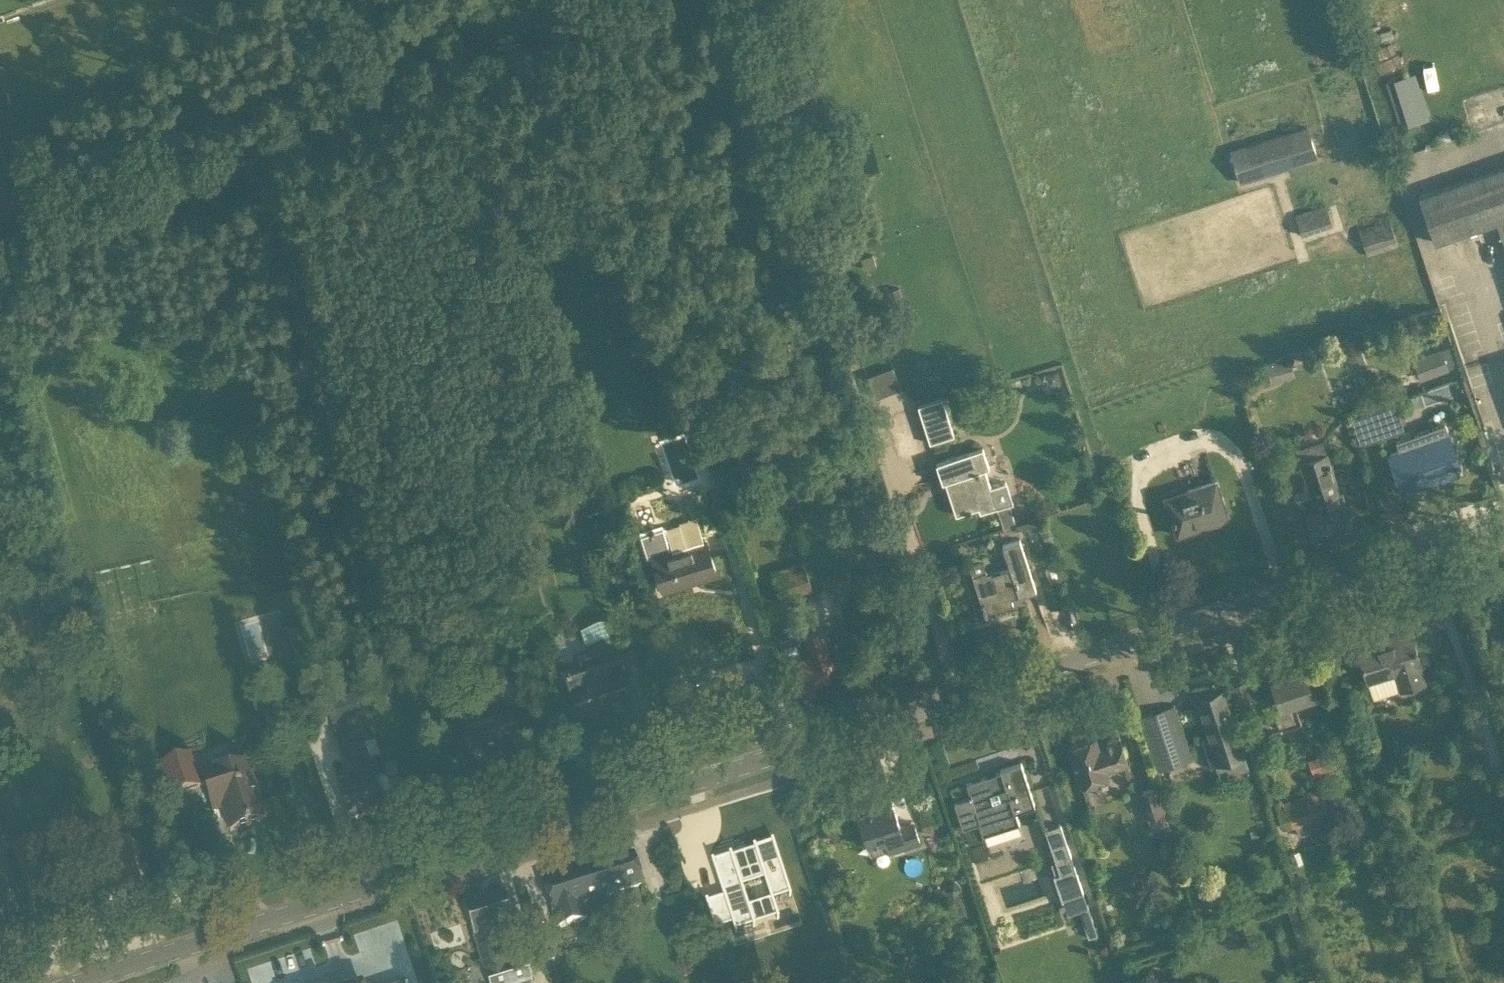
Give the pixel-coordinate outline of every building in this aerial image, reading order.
[(1388,76),(1397,123),(1427,117),(1418,70),(1388,76)] [(1230,149),(1241,182),(1318,158),(1307,125),(1230,149)] [(1416,197),(1433,242),(1494,220),(1503,247),(1503,165),(1416,197)] [(1294,214),(1302,234),(1333,224),(1326,204),(1294,214)] [(1359,229),(1366,249),(1396,239),(1389,218),(1359,229)] [(531,223),(534,231),(543,227),(540,219),(531,223)] [(864,269),(876,265),(872,253),(860,257),(864,269)] [(891,304),(904,300),(900,286),(887,290),(891,304)] [(631,309),(635,322),(645,319),(641,306),(631,309)] [(794,339),(781,344),(786,360),(799,356),(794,339)] [(1414,363),(1410,364),(1414,376),(1419,375),(1420,379),(1449,369),(1441,348),(1413,358),(1414,363)] [(1278,361),(1266,364),(1271,382),(1283,378),(1278,361)] [(1063,380),(1059,369),(1047,372),(1051,383),(1063,380)] [(930,442),(954,434),(942,397),(918,405),(930,442)] [(1359,440),(1404,427),(1396,401),(1351,414),(1359,440)] [(1403,450),(1391,453),(1403,492),(1425,485),(1423,479),(1457,469),(1458,470),(1461,469),(1463,473),(1464,473),(1462,468),(1465,468),(1454,434),(1453,434),(1449,424),(1418,434),(1421,444),(1403,450)] [(1340,492),(1327,453),(1323,440),(1296,449),(1313,501),(1340,492)] [(1474,452),(1482,449),(1479,443),(1472,445),(1474,452)] [(984,447),(937,461),(943,481),(951,478),(954,489),(949,490),(949,491),(953,490),(960,511),(956,512),(956,514),(978,506),(980,512),(996,506),(1004,529),(1016,525),(1009,502),(1013,501),(1006,480),(991,485),(985,468),(990,466),(984,447)] [(1229,516),(1218,479),(1188,488),(1189,493),(1169,499),(1179,531),(1180,531),(1180,528),(1211,518),(1212,521),(1229,516)] [(713,489),(718,504),(728,500),(723,485),(713,489)] [(1313,501),(1315,509),(1307,511),(1317,542),(1352,531),(1340,492),(1313,501)] [(640,533),(639,535),(646,557),(648,558),(653,557),(664,589),(717,572),(706,537),(704,538),(673,548),(666,527),(663,525),(640,533)] [(1012,564),(990,572),(987,573),(986,569),(972,573),(985,614),(988,613),(986,607),(1005,601),(1008,604),(1013,602),(1011,596),(1036,588),(1020,538),(1005,543),(1012,564)] [(803,560),(772,570),(782,601),(813,590),(803,560)] [(833,660),(822,625),(801,631),(800,629),(796,631),(797,633),(779,638),(786,660),(790,659),(800,689),(815,685),(814,679),(830,674),(827,662),(833,660)] [(1396,672),(1401,688),(1401,689),(1427,681),(1409,627),(1381,637),(1382,641),(1357,649),(1368,682),(1396,672)] [(294,646),(278,650),(282,667),(307,661),(299,633),(291,635),(294,646)] [(591,663),(562,672),(567,686),(571,699),(574,708),(627,690),(616,655),(612,644),(593,651),(597,661),(591,663)] [(66,658),(70,672),(82,669),(78,655),(66,658)] [(1271,679),(1282,709),(1275,711),(1282,729),(1303,722),(1297,703),(1314,697),(1304,668),(1271,679)] [(33,675),(22,679),(27,691),(38,687),(33,675)] [(1230,683),(1238,705),(1253,699),(1246,678),(1230,683)] [(396,682),(389,693),(401,700),(408,690),(396,682)] [(1196,696),(1208,732),(1209,736),(1203,738),(1212,766),(1245,755),(1223,687),(1196,696)] [(1138,716),(1156,770),(1192,758),(1174,704),(1138,716)] [(354,790),(341,795),(350,824),(385,813),(381,802),(394,797),(393,796),(392,796),(387,781),(388,781),(388,779),(387,779),(382,762),(370,766),(359,733),(338,740),(354,790)] [(1068,745),(1082,784),(1108,776),(1106,770),(1128,763),(1119,737),(1098,744),(1095,736),(1068,745)] [(1331,751),(1308,759),(1311,767),(1334,759),(1331,751)] [(172,798),(202,788),(191,754),(161,764),(172,798)] [(971,794),(954,800),(962,826),(979,821),(983,833),(1020,821),(1016,809),(1035,803),(1021,760),(1000,767),(1001,770),(966,781),(971,794)] [(213,810),(222,807),(231,832),(267,820),(247,763),(202,778),(213,810)] [(1159,786),(1138,792),(1146,817),(1148,816),(1165,811),(1167,810),(1159,786)] [(1322,789),(1276,805),(1283,829),(1295,825),(1330,814),(1322,789)] [(885,837),(889,849),(889,851),(923,840),(915,817),(899,822),(893,802),(859,813),(868,843),(885,837)] [(935,829),(932,822),(923,825),(926,833),(935,829)] [(1056,875),(1064,898),(1084,891),(1062,823),(1046,828),(1061,873),(1056,875)] [(714,863),(714,861),(712,862),(724,899),(732,924),(736,934),(737,933),(737,931),(753,926),(754,928),(755,927),(742,888),(764,880),(772,903),(773,903),(773,901),(789,895),(790,897),(791,897),(773,842),(772,842),(772,844),(756,849),(755,847),(754,848),(755,852),(749,854),(749,852),(747,853),(748,854),(740,857),(740,855),(738,856),(739,857),(733,859),(732,855),(730,856),(731,858),(714,863)] [(129,848),(89,862),(103,905),(126,897),(131,901),(139,898),(141,892),(142,891),(129,848)] [(645,887),(641,874),(635,855),(589,869),(599,902),(645,887)] [(543,883),(549,902),(557,928),(581,922),(577,908),(599,902),(589,869),(543,883)] [(963,888),(955,878),(948,883),(948,890),(953,896),(963,888)] [(1224,906),(1223,903),(1229,893),(1217,887),(1211,897),(1211,900),(1201,903),(1204,913),(1224,906)] [(465,907),(488,982),(531,982),(525,964),(508,969),(496,932),(516,926),(506,894),(465,907)] [(2,905),(0,905),(0,939),(11,935),(2,905)] [(1089,907),(1080,910),(1089,938),(1098,935),(1089,907)] [(671,914),(677,935),(696,930),(691,909),(671,914)] [(1224,928),(1213,932),(1220,951),(1231,948),(1224,928)] [(553,951),(546,953),(548,963),(556,960),(553,951)]
